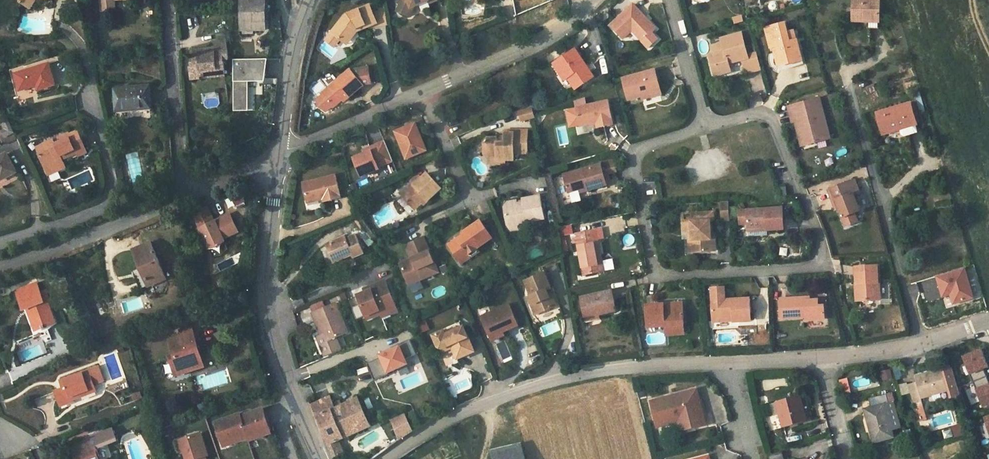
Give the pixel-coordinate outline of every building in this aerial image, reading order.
[(101,1),(102,11),(117,10),(116,0),(111,0),(101,1)] [(241,29),(243,29),(243,33),(253,33),(253,30),(265,29),(264,0),(241,0),(241,29)] [(439,0),(400,0),(398,4),(402,6),(399,12),(411,17),(415,8),(430,2),(431,4),(439,0)] [(854,20),(870,21),(870,28),(878,28),(880,0),(855,0),(854,20)] [(624,38),(633,30),(636,27),(646,37),(647,38),(657,29),(633,4),(611,26),(624,38)] [(378,23),(373,12),(370,5),(346,15),(332,32),(342,40),(352,39),(356,34),(354,33),(357,29),(358,31),(370,27),(378,23)] [(379,11),(373,12),(378,23),(370,27),(371,28),(389,25),(386,6),(378,7),(379,11)] [(791,42),(788,33),(786,24),(766,29),(772,53),(776,55),(777,59),(781,58),(783,65),(803,59),(797,40),(791,42)] [(636,27),(633,30),(643,40),(646,37),(636,27)] [(795,31),(788,33),(791,42),(797,40),(795,31)] [(342,40),(332,32),(327,40),(337,48),(342,40)] [(717,67),(720,75),(731,72),(729,64),(741,60),(745,74),(761,69),(757,53),(748,55),(742,33),(721,39),(723,43),(712,47),(714,55),(710,56),(713,68),(717,67)] [(325,40),(319,49),(338,62),(344,54),(325,40)] [(195,68),(190,68),(191,79),(224,75),(223,60),(228,59),(227,41),(214,42),(214,48),(193,50),(195,68)] [(563,70),(569,78),(577,89),(595,77),(576,49),(554,64),(560,72),(563,70)] [(781,58),(777,59),(780,70),(804,63),(803,59),(783,65),(781,58)] [(264,79),(264,59),(233,59),(233,108),(246,108),(246,79),(264,79)] [(55,85),(48,63),(14,73),(19,90),(37,85),(38,90),(55,85)] [(335,108),(344,100),(349,96),(351,98),(365,86),(364,84),(372,83),(369,67),(351,70),(350,69),(322,93),(323,93),(333,105),(335,108)] [(563,70),(560,72),(566,80),(569,78),(563,70)] [(643,96),(662,91),(656,70),(623,79),(629,100),(643,96)] [(150,85),(114,88),(116,111),(152,108),(150,85)] [(662,91),(643,96),(643,99),(662,94),(662,91)] [(333,105),(323,93),(316,99),(320,106),(326,110),(333,105)] [(202,98),(204,109),(221,107),(220,96),(202,98)] [(820,98),(788,106),(793,122),(798,121),(805,146),(830,138),(820,98)] [(576,101),(577,108),(581,126),(598,122),(599,127),(614,124),(609,101),(585,106),(583,99),(576,101)] [(916,125),(913,115),(910,103),(877,112),(883,135),(900,130),(915,125),(916,125)] [(520,122),(534,118),(532,106),(517,109),(520,122)] [(448,136),(461,130),(457,122),(444,128),(448,136)] [(428,150),(416,123),(395,132),(407,159),(428,150)] [(915,125),(900,130),(901,135),(904,137),(918,133),(915,125)] [(499,142),(499,137),(490,137),(486,141),(485,154),(489,158),(499,158),(499,160),(506,160),(516,160),(516,154),(528,153),(529,130),(506,129),(506,134),(506,142),(499,142)] [(69,134),(43,145),(37,148),(48,175),(59,170),(56,163),(62,160),(77,153),(78,157),(87,153),(78,131),(69,135),(69,134)] [(6,137),(9,142),(17,138),(14,132),(6,137)] [(6,137),(1,140),(3,145),(9,142),(6,137)] [(380,169),(379,167),(394,161),(386,141),(371,147),(372,150),(365,153),(355,157),(362,176),(380,169)] [(0,157),(0,180),(16,172),(6,154),(0,157)] [(613,159),(601,161),(605,175),(616,172),(613,159)] [(66,168),(62,160),(56,163),(59,170),(66,168)] [(586,191),(602,187),(599,175),(604,174),(601,164),(565,175),(569,192),(580,189),(586,188),(586,191)] [(427,198),(429,201),(442,189),(427,173),(421,178),(419,176),(414,177),(410,181),(412,183),(400,193),(415,209),(422,202),(427,198)] [(607,185),(604,174),(599,175),(602,187),(607,185)] [(321,197),(322,200),(323,203),(342,198),(336,176),(303,183),(308,200),(321,197)] [(828,190),(833,201),(835,200),(838,207),(846,226),(858,221),(855,213),(860,210),(853,193),(850,194),(845,183),(828,190)] [(518,203),(518,200),(507,202),(505,207),(508,226),(519,224),(520,228),(529,226),(529,222),(545,218),(541,196),(524,199),(524,202),(518,203)] [(723,221),(730,220),(729,201),(722,202),(723,221)] [(209,208),(195,215),(212,249),(221,247),(227,241),(226,238),(241,231),(232,213),(216,222),(209,208)] [(749,224),(749,228),(749,236),(767,235),(767,230),(784,230),(783,208),(739,210),(741,225),(749,224)] [(693,230),(694,252),(716,251),(715,239),(712,238),(711,221),(714,221),(714,212),(692,214),(692,222),(684,222),(685,231),(689,231),(693,230)] [(684,214),(684,222),(692,222),(692,214),(684,214)] [(451,247),(461,260),(469,254),(470,256),(473,256),(478,253),(479,250),(478,249),(493,238),(480,221),(462,234),(465,238),(466,240),(463,243),(461,240),(451,247)] [(592,239),(598,238),(604,237),(602,229),(590,231),(592,239)] [(597,255),(601,254),(598,238),(592,239),(590,231),(572,235),(574,243),(577,242),(584,275),(600,272),(597,255)] [(346,236),(328,244),(335,262),(353,254),(355,257),(365,253),(357,234),(347,238),(346,236)] [(438,272),(423,238),(409,243),(407,249),(411,259),(399,264),(408,285),(438,272)] [(167,278),(151,242),(133,250),(141,268),(135,270),(142,288),(167,278)] [(463,264),(473,256),(470,256),(469,254),(461,260),(463,264)] [(878,266),(856,267),(858,286),(860,286),(861,303),(881,302),(880,285),(879,285),(878,266)] [(942,291),(950,289),(954,303),(974,297),(966,271),(965,267),(937,275),(942,291)] [(547,290),(551,288),(545,272),(525,280),(531,296),(529,297),(535,314),(553,307),(547,290)] [(381,309),(383,313),(389,310),(391,314),(398,311),(385,281),(370,288),(371,290),(365,293),(359,296),(367,315),(381,309)] [(24,309),(28,308),(31,307),(33,311),(30,313),(36,330),(47,326),(45,321),(54,318),(47,301),(45,302),(41,292),(37,283),(17,291),(24,309)] [(557,305),(551,288),(547,290),(553,307),(557,305)] [(733,317),(733,321),(733,323),(752,321),(750,298),(725,300),(725,288),(712,288),(713,300),(712,300),(713,319),(733,317)] [(46,290),(41,292),(45,302),(47,301),(50,300),(46,290)] [(581,298),(585,316),(600,313),(600,314),(617,311),(613,290),(581,298)] [(818,299),(811,300),(806,300),(806,298),(781,299),(782,319),(806,317),(806,320),(825,319),(824,305),(818,306),(818,299)] [(665,307),(665,304),(647,305),(649,328),(666,326),(685,325),(683,306),(665,307)] [(312,313),(316,322),(320,319),(325,331),(321,333),(316,335),(325,356),(329,355),(342,349),(337,337),(348,332),(340,312),(335,314),(331,305),(312,313)] [(509,305),(489,313),(482,316),(481,317),(490,337),(502,332),(517,325),(509,305)] [(480,310),(482,316),(489,313),(487,308),(480,310)] [(381,309),(367,315),(369,320),(383,313),(381,309)] [(600,313),(585,316),(586,321),(601,318),(600,314),(600,313)] [(45,321),(47,326),(56,323),(54,318),(45,321)] [(320,319),(316,322),(321,333),(325,331),(320,319)] [(546,336),(557,330),(553,322),(541,327),(546,336)] [(685,325),(666,326),(666,335),(685,334),(685,325)] [(204,366),(200,354),(196,355),(194,349),(198,347),(201,346),(196,328),(193,329),(192,327),(180,331),(181,336),(168,340),(173,354),(169,356),(173,369),(186,365),(188,371),(204,366)] [(453,346),(452,348),(458,359),(474,351),(462,327),(448,333),(446,329),(433,334),(438,347),(441,347),(452,343),(453,346)] [(504,336),(502,332),(490,337),(492,341),(504,336)] [(408,364),(406,359),(416,354),(410,339),(398,344),(399,347),(392,350),(380,355),(381,357),(367,363),(375,381),(389,374),(389,372),(408,364)] [(505,340),(497,343),(503,360),(511,357),(505,340)] [(441,352),(452,348),(453,346),(452,343),(441,347),(438,347),(441,352)] [(982,350),(963,357),(984,407),(988,405),(988,381),(984,368),(988,366),(982,350)] [(186,365),(173,369),(175,376),(188,371),(186,365)] [(914,408),(923,405),(921,399),(948,390),(950,395),(959,392),(952,365),(914,376),(916,382),(918,389),(910,392),(914,408)] [(61,407),(73,402),(71,397),(90,389),(89,388),(95,386),(94,384),(93,381),(103,378),(99,367),(62,381),(65,388),(62,389),(56,392),(61,407)] [(467,370),(448,380),(455,396),(475,387),(467,370)] [(881,380),(891,379),(891,370),(881,371),(881,380)] [(847,378),(841,380),(844,393),(850,391),(847,378)] [(918,389),(916,382),(908,385),(910,392),(918,389)] [(71,397),(73,402),(98,392),(95,386),(89,388),(90,389),(71,397)] [(682,420),(684,430),(706,424),(698,390),(650,401),(657,427),(678,421),(682,420)] [(888,393),(884,394),(887,403),(883,404),(891,429),(893,429),(892,425),(896,423),(888,393)] [(887,403),(884,394),(868,399),(871,408),(865,409),(874,442),(893,437),(891,429),(883,404),(887,403)] [(327,396),(309,404),(316,418),(318,417),(317,416),(333,409),(327,396)] [(807,422),(800,396),(776,402),(783,427),(807,422)] [(370,422),(357,398),(333,409),(317,416),(318,417),(330,443),(328,445),(334,458),(342,455),(341,453),(336,442),(339,440),(346,437),(339,422),(353,416),(360,431),(372,426),(370,422)] [(923,405),(914,408),(916,414),(918,422),(927,419),(923,405)] [(215,422),(223,444),(247,436),(248,439),(270,431),(267,420),(262,408),(240,416),(239,413),(215,422)] [(393,420),(400,439),(407,435),(413,431),(406,414),(393,420)] [(346,437),(360,431),(353,416),(339,422),(346,437)] [(962,425),(952,426),(953,436),(962,435),(962,425)] [(206,456),(211,455),(201,428),(173,438),(178,455),(182,453),(184,458),(207,458),(206,456)] [(270,431),(248,439),(249,441),(271,433),(270,431)] [(247,436),(223,444),(224,447),(248,439),(247,436)] [(75,456),(78,455),(80,458),(101,458),(96,448),(93,449),(90,441),(72,447),(75,456)] [(520,442),(492,449),(494,458),(524,458),(520,442)] [(768,453),(769,458),(780,458),(783,458),(780,450),(768,453)]
